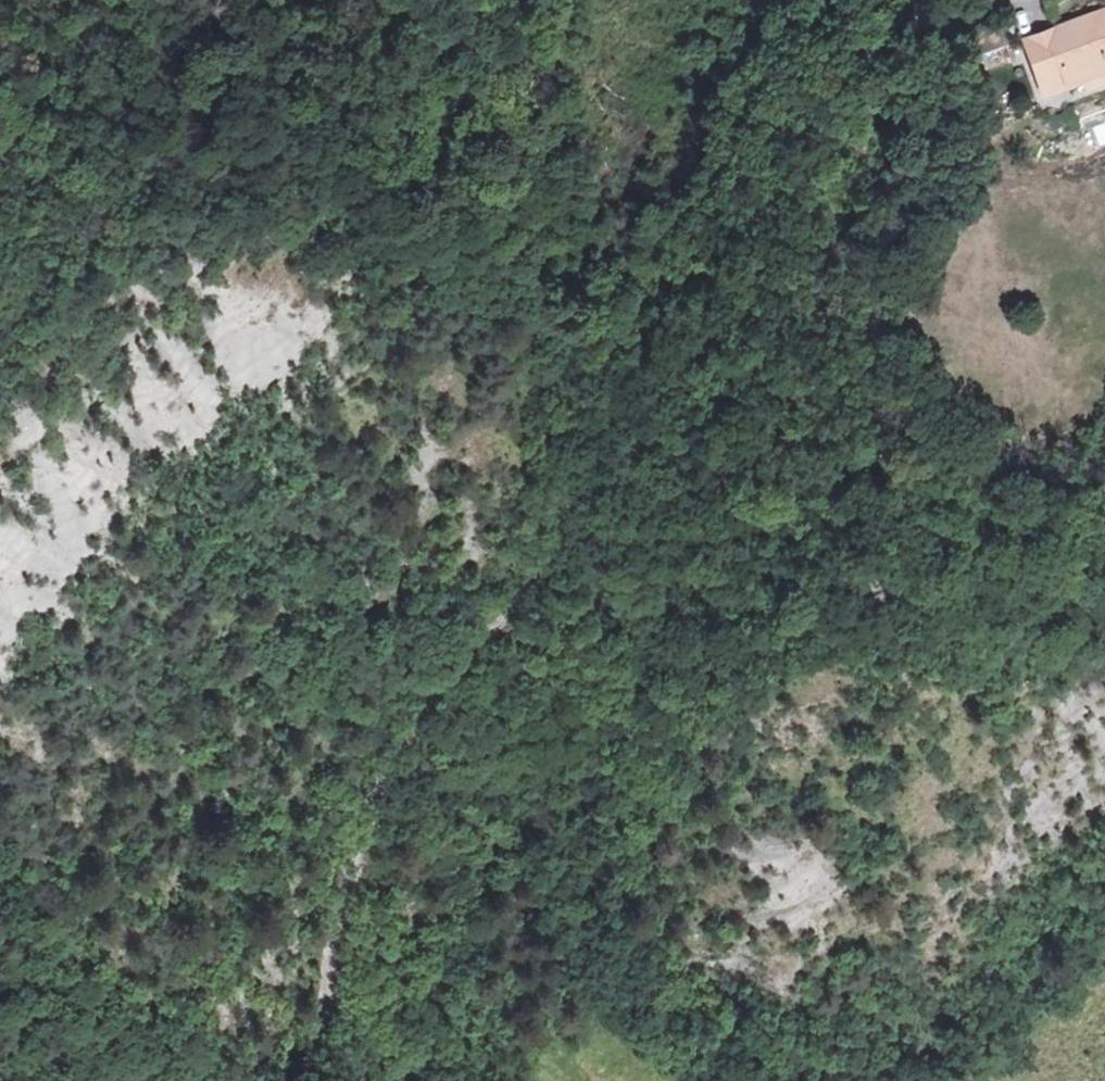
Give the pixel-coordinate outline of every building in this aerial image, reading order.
[(1022,37),(1042,88),(1084,74),(1104,66),(1104,7),(1022,37)] [(1104,78),(1104,66),(1084,74),(1088,85),(1104,78)]
